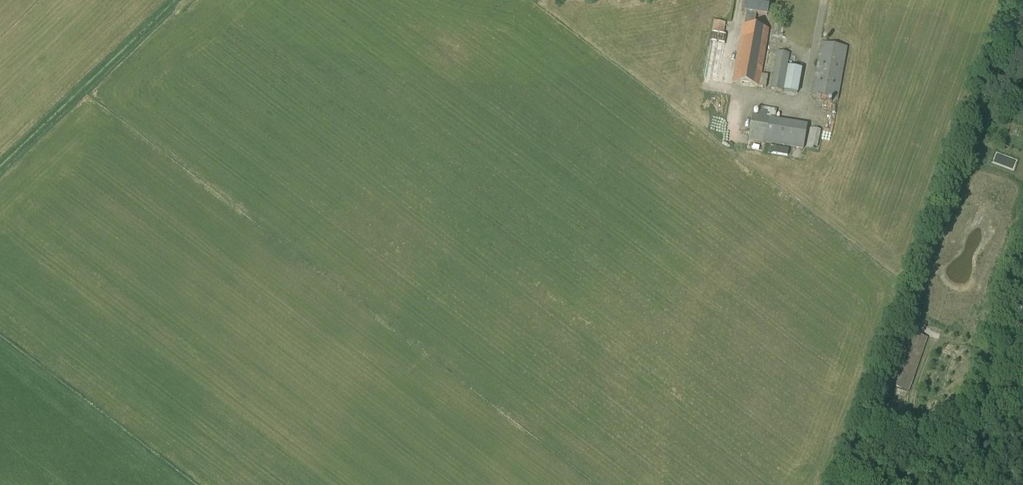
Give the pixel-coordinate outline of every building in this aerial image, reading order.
[(769,1),(761,0),(747,0),(745,12),(747,13),(744,24),(742,24),(731,82),(766,88),(768,76),(762,75),(769,30),(754,26),(757,14),(767,16),(769,1)] [(719,80),(727,35),(711,32),(703,77),(719,80)] [(838,101),(847,48),(821,43),(811,96),(838,101)] [(797,94),(802,70),(788,67),(790,54),(777,52),(770,89),(784,91),(797,94)] [(776,120),(778,111),(760,107),(758,117),(753,116),(748,141),(803,151),(808,125),(776,120)] [(817,150),(821,131),(810,128),(806,147),(817,150)] [(769,146),(768,153),(787,156),(788,149),(769,146)] [(909,392),(928,338),(903,330),(888,375),(885,374),(881,384),(909,392)]
